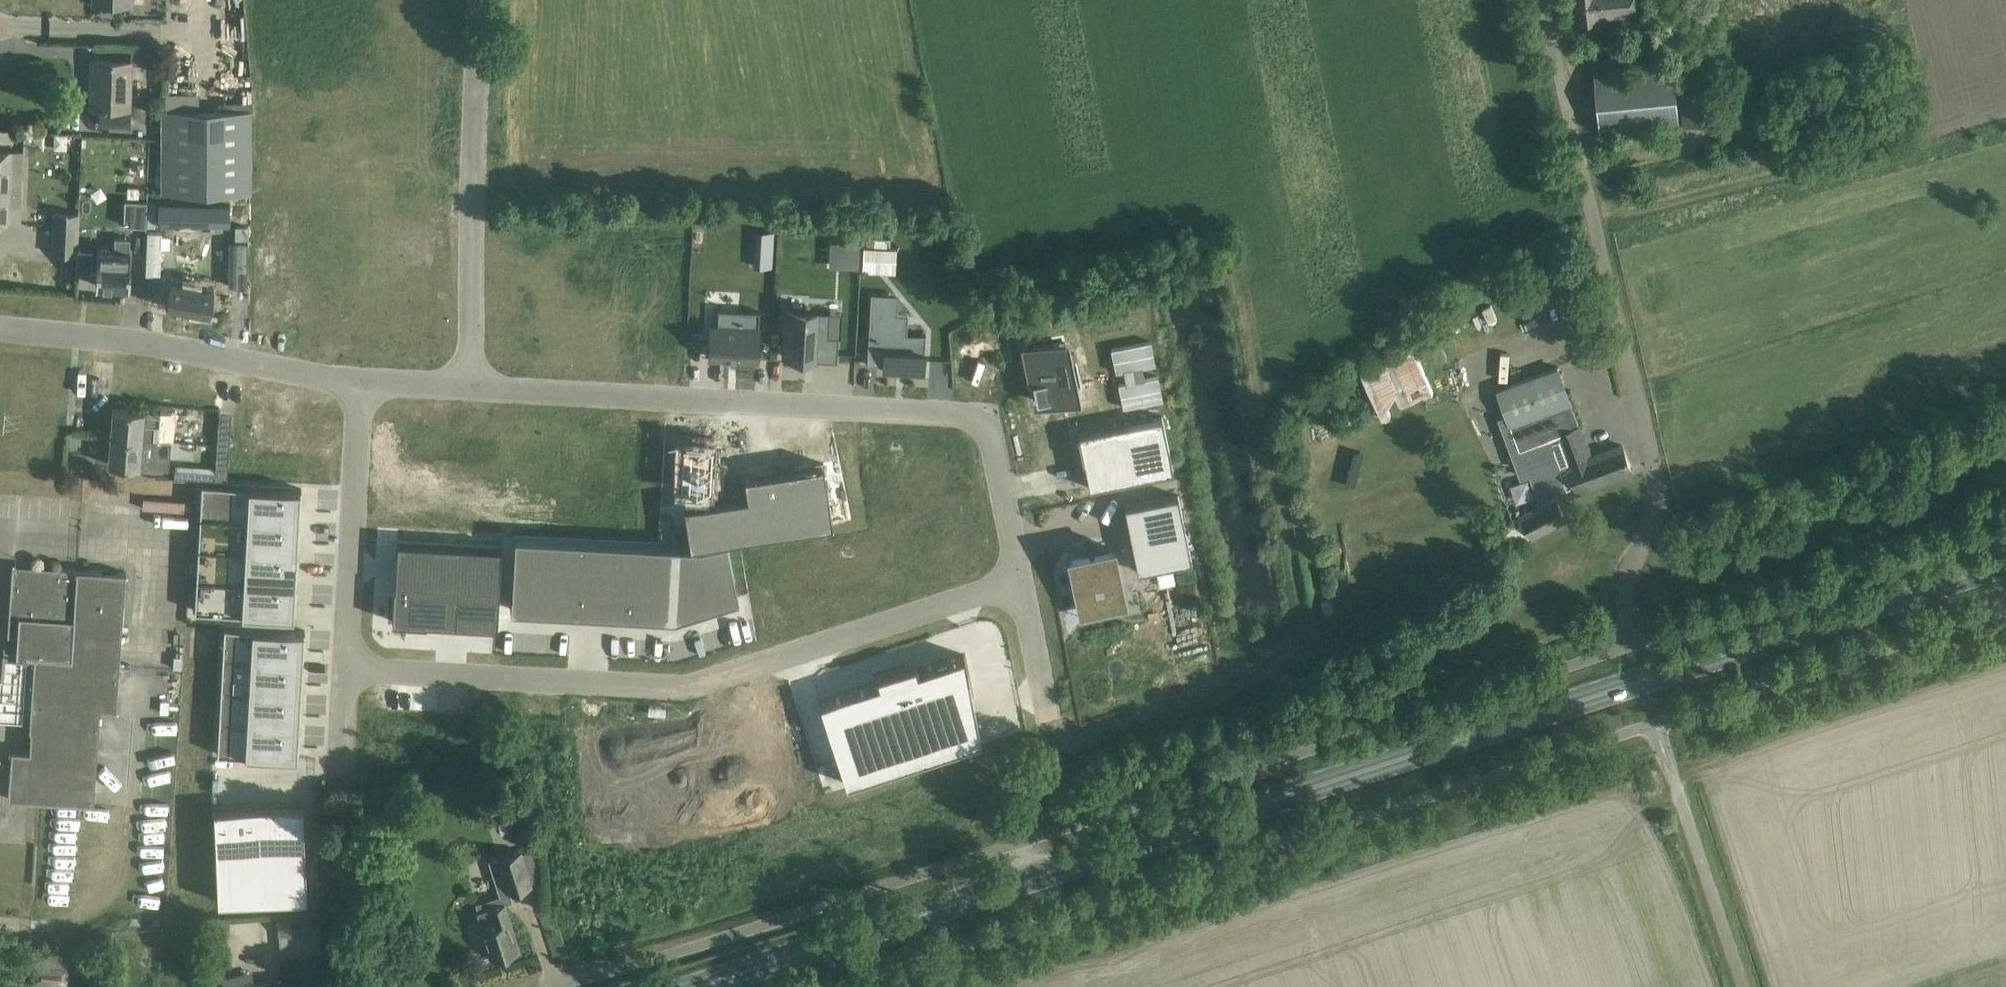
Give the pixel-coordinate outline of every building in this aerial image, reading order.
[(1595,19),(1605,18),(1605,16),(1638,13),(1663,10),(1662,0),(1573,0),(1575,21),(1595,19)] [(131,50),(131,60),(131,63),(148,64),(148,50),(131,50)] [(1593,59),(1600,131),(1726,119),(1720,63),(1615,73),(1614,57),(1593,59)] [(101,107),(100,124),(130,125),(130,107),(125,107),(126,93),(130,93),(131,63),(131,60),(91,59),(90,107),(101,107)] [(223,110),(213,110),(162,110),(162,191),(251,191),(252,102),(223,102),(223,110)] [(43,117),(42,121),(45,125),(50,125),(53,122),(54,117),(51,114),(46,114),(43,117)] [(9,223),(10,205),(21,205),(23,150),(0,149),(0,223),(9,223)] [(125,200),(123,225),(145,226),(146,201),(125,200)] [(158,202),(158,223),(230,224),(230,204),(158,202)] [(78,213),(55,212),(53,252),(77,253),(78,213)] [(248,239),(248,226),(236,226),(236,239),(248,239)] [(161,275),(162,247),(169,247),(169,235),(162,234),(163,232),(148,231),(146,274),(161,275)] [(773,243),(774,232),(756,231),(756,242),(773,243)] [(97,249),(96,285),(97,285),(97,284),(128,286),(129,286),(131,251),(129,251),(130,238),(115,237),(114,250),(99,250),(99,249),(97,249)] [(247,286),(247,241),(229,241),(228,285),(247,286)] [(858,266),(859,243),(843,242),(842,265),(858,266)] [(863,245),(862,270),(884,271),(885,247),(863,245)] [(171,280),(166,303),(209,312),(213,288),(171,280)] [(870,295),(867,364),(884,365),(883,370),(897,371),(897,367),(922,368),(922,369),(924,369),(925,351),(926,334),(907,333),(908,315),(895,314),(896,297),(882,296),(870,295)] [(708,324),(706,357),(754,359),(757,310),(716,308),(715,325),(708,324)] [(787,309),(784,356),(814,358),(814,360),(837,361),(838,337),(829,336),(830,312),(817,311),(787,309)] [(1132,369),(1135,381),(1126,383),(1118,384),(1123,409),(1163,400),(1158,376),(1145,379),(1142,367),(1155,365),(1150,341),(1111,349),(1115,373),(1123,371),(1132,369)] [(1362,372),(1383,416),(1436,392),(1413,342),(1403,346),(1406,352),(1362,372)] [(1066,348),(1027,356),(1037,407),(1076,399),(1074,386),(1082,385),(1077,359),(1069,361),(1066,348)] [(1558,367),(1539,374),(1498,389),(1514,431),(1505,435),(1521,479),(1530,476),(1540,502),(1578,488),(1578,491),(1632,471),(1623,445),(1591,457),(1558,367)] [(1319,429),(1357,404),(1346,385),(1307,412),(1319,429)] [(113,407),(111,435),(158,439),(160,411),(145,410),(113,407)] [(1078,436),(1077,436),(1082,461),(1083,460),(1089,488),(1173,471),(1162,416),(1078,433),(1078,436)] [(111,435),(109,464),(156,468),(156,467),(169,468),(171,440),(158,439),(111,435)] [(217,443),(215,478),(227,479),(229,443),(217,443)] [(680,443),(678,484),(715,485),(716,468),(709,467),(710,445),(680,443)] [(745,495),(684,504),(690,544),(830,523),(821,463),(742,475),(745,495)] [(1515,484),(1520,501),(1536,496),(1531,478),(1515,484)] [(200,497),(200,515),(299,520),(299,514),(300,514),(300,512),(302,488),(293,487),(293,488),(241,485),(201,482),(200,497)] [(1192,560),(1178,494),(1123,506),(1137,571),(1192,560)] [(191,526),(191,498),(142,497),(142,525),(191,526)] [(1567,519),(1557,501),(1556,498),(1522,516),(1524,519),(1533,537),(1567,519)] [(200,515),(198,546),(297,552),(297,546),(298,546),(300,523),(299,523),(299,520),(200,515)] [(514,535),(510,609),(674,617),(739,598),(726,539),(698,545),(514,535)] [(397,540),(393,620),(497,626),(501,546),(397,540)] [(198,546),(196,578),(295,583),(296,577),(297,577),(298,554),(297,554),(297,552),(198,546)] [(1070,558),(1068,559),(1069,562),(1075,592),(1076,596),(1078,595),(1080,602),(1081,608),(1117,607),(1113,587),(1120,585),(1120,587),(1122,586),(1121,583),(1114,552),(1115,552),(1115,549),(1113,550),(1113,552),(1070,561),(1070,558)] [(126,572),(32,565),(12,564),(10,594),(16,595),(16,602),(10,601),(8,635),(19,636),(17,651),(17,654),(19,654),(19,659),(26,659),(23,693),(33,694),(30,750),(12,749),(8,798),(94,804),(100,708),(116,710),(126,572)] [(196,578),(195,610),(237,612),(290,615),(294,615),(294,608),(295,608),(296,586),(295,586),(295,583),(196,578)] [(224,625),(222,658),(302,662),(303,656),(304,656),(305,630),(295,629),(287,629),(224,625)] [(22,715),(23,693),(26,659),(19,659),(19,654),(17,654),(17,651),(4,650),(3,672),(0,672),(0,714),(22,715)] [(222,658),(221,689),(300,694),(301,687),(302,687),(303,665),(302,665),(302,662),(222,658)] [(884,701),(825,720),(846,784),(982,740),(971,673),(925,688),(923,684),(922,679),(911,683),(881,693),(884,701)] [(221,689),(219,721),(299,725),(299,719),(300,719),(301,696),(300,696),(300,694),(221,689)] [(218,734),(217,753),(266,756),(297,757),(297,750),(298,750),(300,727),(299,727),(299,725),(219,721),(218,734)] [(303,804),(214,808),(218,901),(307,897),(303,816),(303,804)] [(520,849),(488,860),(493,875),(504,872),(510,891),(531,884),(531,882),(540,879),(537,846),(521,852),(520,849)] [(503,902),(476,911),(492,958),(518,949),(503,902)] [(277,914),(282,976),(323,973),(318,910),(277,914)] [(32,952),(29,985),(56,986),(72,986),(75,955),(32,952)] [(255,983),(246,985),(243,973),(222,978),(224,986),(256,986),(255,983)]
